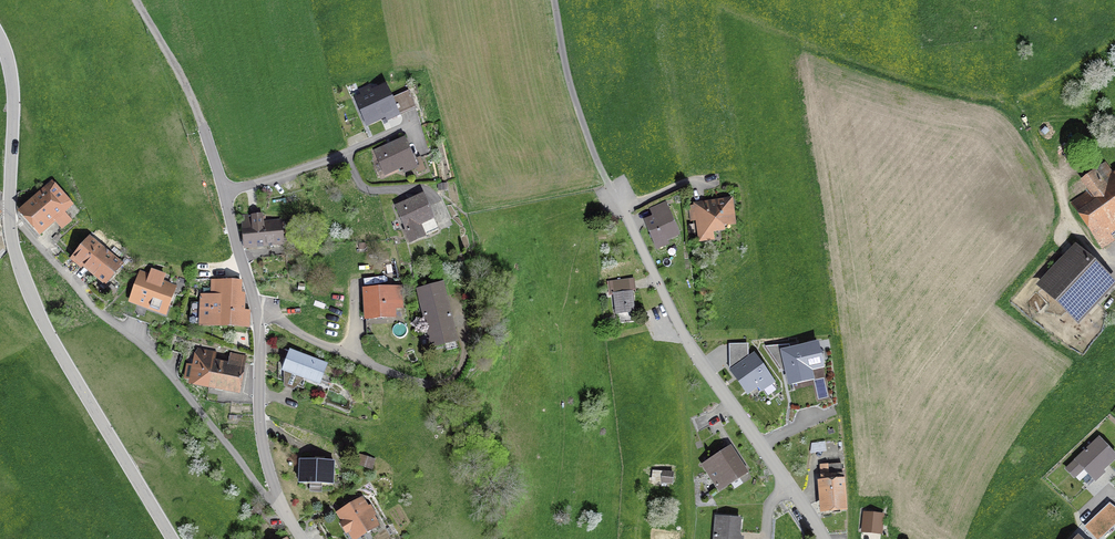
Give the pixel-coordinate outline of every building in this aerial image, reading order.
[(386,121),(396,116),(384,89),(356,101),(366,123),(384,116),(386,121)] [(405,172),(415,168),(403,140),(375,152),(385,175),(403,167),(405,172)] [(1090,192),(1072,204),(1101,248),(1111,242),(1101,228),(1114,218),(1114,173),(1112,175),(1105,165),(1082,182),(1090,192)] [(54,221),(61,229),(70,220),(63,212),(70,206),(49,184),(42,191),(44,193),(20,215),(39,236),(40,235),(37,231),(49,221),(51,223),(54,221)] [(438,231),(423,197),(395,208),(410,242),(438,231)] [(732,225),(729,203),(696,207),(700,234),(722,231),(722,226),(732,225)] [(664,206),(653,210),(656,218),(645,223),(654,244),(676,235),(664,206)] [(251,216),(251,215),(241,216),(243,250),(248,249),(248,247),(282,243),(281,223),(264,225),(263,217),(261,217),(261,215),(251,216)] [(88,239),(70,261),(79,269),(81,265),(105,285),(120,266),(88,239)] [(1068,243),(1059,253),(1068,262),(1043,289),(1077,321),(1094,302),(1088,296),(1105,279),(1068,243)] [(128,304),(166,318),(177,289),(139,274),(128,304)] [(606,292),(612,291),(610,274),(604,275),(606,292)] [(240,282),(221,281),(211,281),(211,297),(201,297),(200,326),(249,327),(249,312),(241,312),(241,295),(239,295),(240,282)] [(441,334),(453,331),(441,285),(417,291),(431,347),(444,344),(441,334)] [(392,315),(390,291),(365,293),(367,316),(392,315)] [(632,312),(630,293),(614,295),(616,314),(632,312)] [(177,336),(172,352),(179,355),(185,339),(177,336)] [(815,348),(785,354),(795,407),(815,403),(808,369),(819,367),(815,348)] [(191,383),(208,387),(213,365),(215,354),(197,351),(194,367),(186,366),(184,379),(191,380),(191,383)] [(284,388),(292,391),(298,376),(319,384),(320,381),(330,385),(336,370),(289,352),(282,370),(284,371),(284,388)] [(208,387),(239,392),(245,358),(230,355),(227,367),(213,365),(208,387)] [(770,378),(754,355),(730,373),(747,395),(770,378)] [(1076,475),(1085,485),(1114,457),(1099,439),(1066,470),(1073,478),(1076,475)] [(729,451),(705,467),(719,488),(743,472),(729,451)] [(373,461),(359,456),(356,464),(370,469),(373,461)] [(330,484),(331,462),(301,461),(300,472),(306,472),(305,483),(330,484)] [(842,482),(841,482),(840,464),(827,465),(827,476),(820,476),(823,511),(844,509),(842,482)] [(661,489),(668,490),(669,484),(671,484),(672,474),(653,472),(652,482),(661,483),(661,489)] [(341,524),(346,532),(349,530),(354,538),(355,538),(376,526),(370,517),(373,515),(368,507),(364,510),(361,509),(356,502),(338,513),(344,522),(341,524)] [(263,521),(269,515),(258,503),(252,509),(263,521)] [(1108,504),(1084,527),(1095,538),(1102,538),(1114,526),(1114,509),(1108,504)] [(879,515),(879,514),(863,513),(862,531),(878,532),(878,529),(884,530),(885,515),(879,515)] [(737,538),(739,519),(716,517),(714,538),(741,538),(737,538)]
